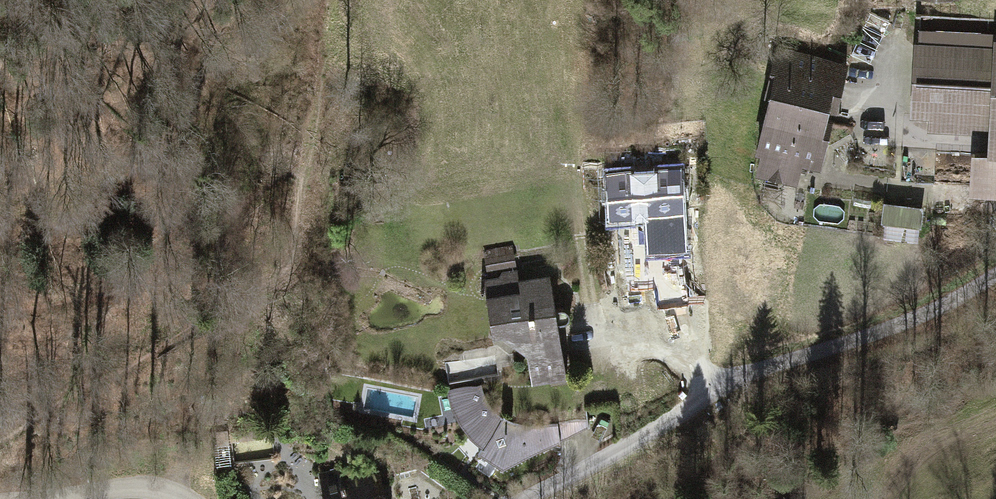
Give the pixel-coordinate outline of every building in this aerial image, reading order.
[(919,45),(915,114),(932,115),(931,128),(992,131),(991,154),(976,153),(974,185),(995,186),(995,50),(919,45)] [(846,65),(777,48),(766,93),(771,94),(758,149),(764,150),(759,168),(796,177),(801,159),(813,162),(827,105),(824,104),(830,80),(841,83),(846,65)] [(649,172),(610,174),(612,214),(649,212),(648,194),(650,194),(649,172)] [(921,210),(885,205),(883,220),(919,225),(921,210)] [(499,276),(483,278),(492,336),(501,335),(527,354),(532,384),(566,378),(557,322),(565,321),(570,317),(570,313),(568,309),(563,307),(555,309),(549,273),(518,278),(517,269),(502,272),(499,276)] [(503,467),(559,438),(558,421),(539,425),(531,425),(522,425),(514,422),(509,420),(503,417),(499,414),(494,410),(490,405),(486,399),(483,393),(481,383),(449,388),(453,406),(461,421),(472,434),(485,444),(479,452),(503,467)] [(215,431),(217,444),(228,443),(227,430),(215,431)] [(379,471),(342,479),(343,484),(340,484),(341,485),(322,489),(324,498),(386,498),(379,471)]
